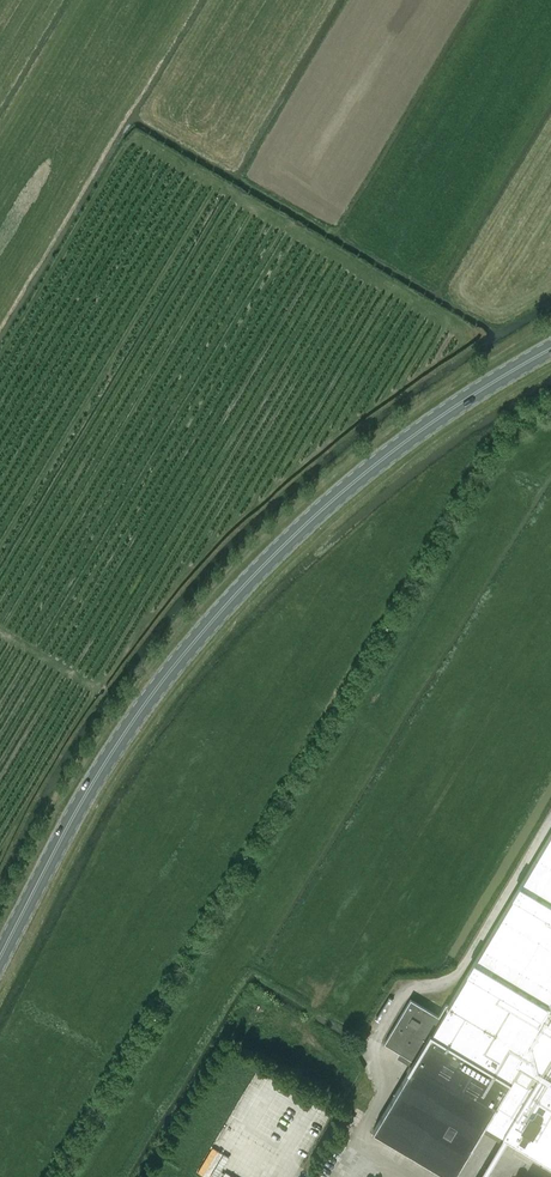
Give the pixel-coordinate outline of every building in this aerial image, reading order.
[(448,1005),(446,1003),(438,1016),(410,999),(384,1043),(413,1060),(407,1071),(408,1071),(373,1131),(453,1176),(471,1146),(472,1146),(485,1125),(503,1135),(503,1136),(550,1164),(550,833),(448,1005)] [(357,1176),(370,1176),(374,1168),(364,1163),(357,1176)]
